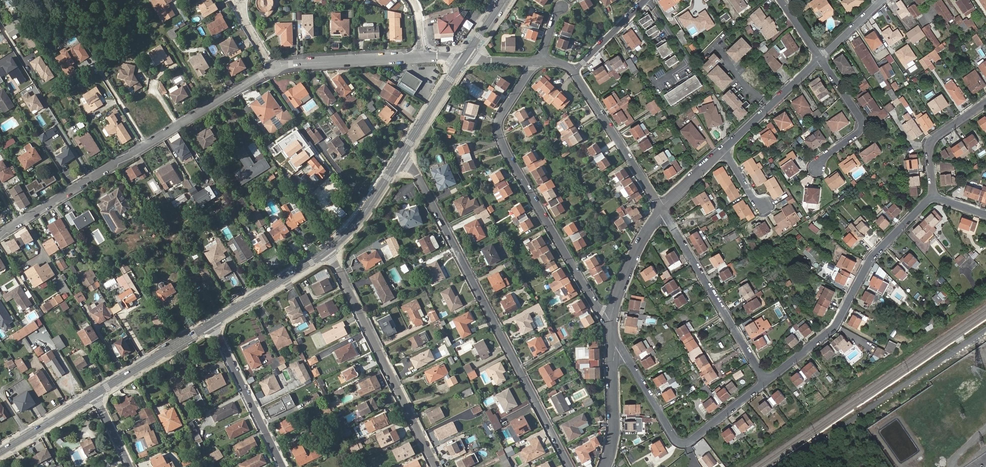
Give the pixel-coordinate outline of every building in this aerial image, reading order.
[(19,12),(11,0),(4,0),(14,16),(19,12)] [(157,10),(163,21),(175,14),(168,2),(172,0),(151,0),(157,10)] [(211,2),(210,0),(201,0),(202,3),(198,6),(201,12),(200,12),(203,17),(216,9),(213,5),(212,4),(210,5),(210,3),(211,2)] [(256,4),(257,6),(257,7),(258,8),(260,10),(261,10),(262,11),(264,11),(266,17),(268,17),(270,16),(271,15),(272,13),(273,12),(273,10),(276,10),(275,2),(274,1),(273,0),(256,0),(256,1),(256,4)] [(589,0),(578,0),(579,3),(580,2),(583,5),(581,6),(584,10),(592,5),(589,0)] [(675,4),(674,4),(672,0),(664,0),(660,3),(665,11),(675,4)] [(739,13),(747,7),(743,0),(730,0),(739,13)] [(813,6),(817,12),(816,13),(820,19),(834,10),(827,0),(819,0),(820,1),(813,6)] [(842,2),(848,11),(863,1),(863,0),(845,0),(842,2)] [(897,3),(901,10),(897,12),(902,19),(911,14),(901,0),(897,3)] [(942,0),(941,0),(934,5),(943,18),(941,18),(949,30),(952,28),(948,22),(954,18),(942,0)] [(966,15),(975,9),(969,0),(960,0),(957,2),(966,15)] [(915,4),(909,8),(915,18),(922,13),(915,4)] [(770,31),(773,36),(778,32),(775,28),(777,27),(774,23),(775,23),(773,20),(772,20),(770,17),(768,18),(760,7),(750,16),(757,26),(761,23),(764,28),(761,30),(765,35),(770,31)] [(689,11),(680,18),(685,26),(693,22),(696,23),(700,29),(706,25),(708,29),(715,25),(706,10),(699,14),(701,16),(697,18),(693,18),(689,11)] [(833,15),(834,10),(820,19),(822,22),(833,15)] [(400,37),(400,28),(399,18),(399,12),(390,11),(390,18),(391,33),(392,33),(392,36),(391,36),(391,39),(396,39),(395,37),(400,37)] [(435,33),(440,32),(439,33),(440,34),(441,38),(453,37),(453,33),(454,34),(455,34),(454,33),(463,19),(464,20),(464,19),(460,12),(439,15),(438,17),(437,16),(436,17),(438,18),(439,22),(434,23),(435,33)] [(648,12),(639,21),(645,29),(652,24),(652,23),(654,22),(652,19),(653,19),(649,14),(648,12)] [(215,21),(206,26),(212,36),(215,34),(216,34),(221,31),(221,30),(225,28),(222,23),(224,22),(221,18),(222,17),(220,13),(213,18),(215,21)] [(332,13),(332,33),(343,33),(343,35),(348,35),(348,19),(340,19),(340,13),(332,13)] [(526,24),(540,28),(541,24),(540,24),(541,20),(542,21),(544,16),(534,13),(531,23),(525,21),(524,24),(526,24)] [(727,13),(719,19),(723,24),(731,18),(727,13)] [(964,21),(960,15),(955,18),(959,24),(960,24),(962,27),(966,25),(964,21)] [(968,19),(964,21),(966,25),(968,28),(972,25),(974,24),(977,22),(974,17),(969,21),(968,19)] [(11,37),(24,30),(17,19),(5,27),(11,37)] [(302,21),(302,36),(307,36),(307,38),(312,38),(312,21),(302,21)] [(560,35),(569,38),(573,25),(564,22),(563,27),(564,27),(563,31),(562,30),(560,35)] [(359,28),(359,38),(379,37),(379,26),(372,27),(372,24),(372,23),(363,24),(363,27),(359,28)] [(928,23),(922,28),(935,47),(940,44),(929,29),(931,27),(928,23)] [(281,32),(281,46),(291,46),(291,24),(275,24),(275,31),(281,32)] [(538,33),(540,28),(526,24),(524,33),(527,34),(526,38),(535,41),(537,36),(536,36),(537,32),(538,33)] [(974,24),(972,25),(977,33),(978,35),(978,34),(980,33),(974,24)] [(657,25),(647,32),(652,40),(656,37),(659,35),(659,34),(661,32),(659,30),(660,30),(657,25)] [(750,26),(746,29),(750,35),(754,32),(750,26)] [(925,35),(919,26),(913,30),(914,31),(908,35),(909,37),(913,43),(925,35)] [(173,28),(167,32),(168,34),(172,40),(177,36),(174,30),(173,28)] [(888,29),(882,33),(891,45),(903,37),(898,30),(892,34),(888,29)] [(633,30),(624,36),(633,49),(642,44),(633,30)] [(676,34),(684,46),(689,43),(684,36),(686,34),(683,30),(676,34)] [(867,38),(874,49),(883,44),(875,32),(867,38)] [(717,38),(723,50),(728,47),(724,40),(729,37),(727,33),(717,38)] [(978,35),(977,33),(972,36),(979,46),(983,43),(982,41),(979,37),(978,35)] [(24,38),(31,49),(37,45),(30,34),(27,36),(24,38)] [(789,50),(792,54),(799,49),(789,34),(781,40),(787,48),(788,50),(789,50)] [(566,50),(569,38),(560,35),(559,38),(560,39),(559,43),(558,42),(556,47),(566,50)] [(867,48),(859,37),(852,41),(856,47),(863,57),(874,74),(875,73),(881,83),(886,79),(881,70),(880,70),(870,54),(870,53),(867,48)] [(30,50),(31,49),(24,38),(23,39),(30,50)] [(220,45),(226,55),(237,49),(231,38),(220,45)] [(515,50),(515,38),(506,38),(505,43),(502,43),(502,50),(506,50),(515,50)] [(753,48),(744,38),(729,52),(739,62),(753,48)] [(659,43),(656,45),(661,53),(671,46),(668,42),(667,42),(666,39),(663,41),(663,40),(659,42),(659,43)] [(758,46),(765,53),(769,48),(763,41),(758,46)] [(152,56),(151,57),(156,65),(163,61),(167,67),(173,62),(169,56),(167,57),(160,45),(150,52),(152,56)] [(917,57),(908,45),(899,51),(898,55),(903,63),(907,64),(917,57)] [(671,46),(661,53),(665,58),(669,55),(674,52),(671,46)] [(781,55),(774,47),(764,56),(775,73),(782,66),(776,60),(781,55)] [(861,59),(863,57),(856,47),(854,48),(861,59)] [(787,48),(783,51),(787,57),(792,54),(789,50),(788,50),(787,48)] [(78,59),(75,54),(72,50),(72,49),(69,49),(64,52),(64,51),(63,51),(61,52),(60,55),(56,58),(55,60),(57,63),(56,64),(57,65),(58,65),(61,70),(66,67),(67,65),(64,60),(67,58),(70,63),(72,63),(77,60),(78,59)] [(78,51),(83,60),(87,57),(82,49),(78,51)] [(935,49),(933,51),(923,58),(928,65),(932,63),(930,60),(936,56),(938,54),(937,52),(935,49)] [(78,51),(75,54),(78,59),(77,60),(79,62),(83,60),(78,51)] [(190,60),(199,76),(205,72),(203,70),(208,67),(201,54),(190,60)] [(713,59),(705,67),(709,71),(721,60),(715,54),(711,58),(713,59)] [(680,61),(676,55),(667,61),(670,67),(680,61)] [(40,56),(30,62),(35,69),(36,68),(43,78),(44,77),(47,81),(54,77),(47,65),(46,66),(40,56)] [(612,72),(617,80),(621,78),(616,70),(625,64),(620,56),(614,60),(615,61),(611,63),(611,62),(607,64),(612,72)] [(834,61),(845,77),(853,72),(842,56),(834,61)] [(12,57),(7,60),(9,62),(3,65),(12,80),(16,77),(20,84),(26,80),(12,57)] [(872,75),(874,74),(863,57),(861,59),(872,75)] [(641,72),(632,58),(628,61),(636,75),(641,72)] [(226,66),(231,75),(245,68),(240,59),(226,66)] [(985,75),(985,61),(985,62),(984,59),(978,63),(985,75)] [(133,74),(135,66),(127,64),(125,70),(121,69),(119,77),(125,79),(130,87),(132,85),(135,91),(142,87),(139,81),(138,81),(137,79),(136,80),(134,77),(135,76),(133,74)] [(600,80),(612,72),(607,64),(603,66),(604,68),(601,70),(601,68),(595,72),(600,80)] [(891,68),(889,64),(885,66),(880,69),(887,80),(892,77),(887,70),(891,68)] [(740,76),(749,85),(759,75),(750,65),(740,76)] [(733,80),(719,66),(710,75),(723,89),(733,80)] [(656,74),(659,79),(666,74),(663,69),(656,74)] [(963,77),(974,93),(985,85),(985,84),(976,69),(963,77)] [(371,77),(377,81),(381,75),(374,71),(371,77)] [(406,71),(400,81),(415,90),(421,80),(406,71)] [(346,89),(348,88),(339,75),(332,79),(344,95),(349,92),(346,89)] [(705,87),(698,77),(667,97),(674,108),(705,87)] [(493,84),(491,86),(502,93),(505,90),(504,89),(505,86),(506,87),(509,83),(501,78),(496,86),(493,84)] [(811,83),(820,98),(828,92),(819,78),(811,83)] [(395,84),(389,80),(387,83),(383,89),(387,91),(383,97),(393,103),(393,102),(399,92),(400,92),(393,87),(395,84)] [(550,97),(556,90),(554,87),(553,88),(550,86),(551,85),(547,81),(540,88),(546,94),(545,96),(548,99),(550,97)] [(866,81),(859,85),(863,90),(869,86),(866,81)] [(891,85),(895,91),(900,87),(896,81),(891,85)] [(160,82),(158,89),(162,95),(167,92),(160,82)] [(291,89),(285,93),(295,106),(301,102),(299,99),(307,93),(300,83),(296,87),(297,88),(292,91),(291,89)] [(947,88),(951,95),(953,95),(954,97),(953,97),(957,104),(965,99),(954,83),(947,88)] [(186,85),(171,94),(176,103),(188,96),(188,95),(192,93),(186,85)] [(317,90),(328,105),(335,100),(324,85),(317,90)] [(487,99),(484,104),(491,108),(493,104),(495,105),(498,101),(497,100),(499,96),(500,97),(502,93),(491,86),(490,85),(488,89),(489,89),(492,92),(487,99)] [(96,87),(83,95),(88,102),(84,105),(88,112),(92,110),(92,109),(96,106),(97,108),(102,105),(99,99),(97,96),(100,94),(96,87)] [(735,88),(725,97),(737,110),(735,113),(742,119),(747,114),(744,111),(750,104),(735,88)] [(489,89),(484,97),(487,99),(492,92),(489,89)] [(889,102),(898,97),(892,89),(884,94),(889,102)] [(0,91),(0,108),(3,113),(13,107),(2,90),(0,91)] [(560,93),(556,90),(550,97),(559,106),(566,99),(563,96),(562,97),(559,94),(560,93)] [(857,96),(860,99),(868,93),(866,90),(857,96)] [(929,101),(937,96),(933,90),(925,96),(929,101)] [(28,92),(22,96),(31,111),(37,108),(38,110),(44,107),(36,94),(31,97),(28,92)] [(257,100),(251,105),(258,115),(258,116),(258,117),(259,116),(262,121),(267,118),(267,119),(277,112),(276,111),(279,108),(268,92),(262,97),(267,103),(262,107),(257,100)] [(393,102),(397,105),(403,94),(399,92),(393,102)] [(612,94),(612,95),(619,105),(622,102),(615,92),(612,94)] [(285,93),(282,95),(293,110),(296,108),(295,106),(285,93)] [(301,102),(302,103),(310,97),(307,93),(299,99),(301,102)] [(877,114),(881,119),(887,115),(884,109),(881,111),(868,93),(860,99),(859,99),(872,118),(877,114)] [(928,103),(933,110),(939,106),(941,108),(947,103),(941,94),(928,103)] [(629,103),(633,101),(630,97),(622,102),(619,105),(612,95),(605,100),(609,106),(610,105),(612,108),(611,109),(613,113),(629,103)] [(792,102),(801,117),(810,111),(808,108),(810,107),(802,95),(792,102)] [(899,98),(906,108),(909,105),(903,96),(899,98)] [(341,100),(346,106),(350,104),(345,97),(341,100)] [(371,112),(375,109),(372,104),(374,103),(372,99),(365,104),(371,112)] [(889,102),(883,105),(887,111),(893,107),(889,102)] [(632,106),(629,103),(613,113),(615,116),(617,116),(618,118),(617,119),(621,125),(628,120),(623,112),(632,106)] [(650,108),(652,111),(653,111),(660,106),(657,103),(650,108)] [(462,112),(462,115),(474,118),(475,115),(474,114),(475,111),(476,111),(477,106),(468,104),(466,113),(462,112)] [(715,113),(717,113),(715,107),(713,108),(712,104),(703,106),(704,108),(699,109),(700,114),(705,112),(709,128),(718,125),(715,113)] [(389,108),(387,106),(379,115),(382,117),(382,118),(387,123),(391,118),(389,117),(394,112),(395,113),(398,110),(391,105),(389,108)] [(664,109),(662,107),(661,105),(660,106),(653,111),(655,115),(664,109)] [(262,121),(271,132),(289,119),(292,117),(287,110),(283,113),(279,108),(276,111),(277,112),(267,119),(267,118),(262,121)] [(695,114),(691,108),(686,112),(690,118),(695,114)] [(519,122),(521,125),(534,118),(533,116),(529,118),(523,109),(515,114),(517,118),(518,118),(520,121),(519,122)] [(336,112),(330,116),(337,125),(343,121),(336,112)] [(775,119),(781,130),(792,123),(785,112),(775,119)] [(113,133),(116,134),(122,143),(130,138),(120,123),(117,125),(115,121),(116,120),(113,114),(106,118),(110,124),(104,128),(109,136),(113,133)] [(844,119),(840,114),(827,123),(832,130),(835,128),(837,131),(848,123),(845,118),(844,119)] [(928,127),(932,124),(925,114),(917,120),(924,130),(929,128),(928,127)] [(462,115),(461,115),(460,119),(464,120),(462,129),(472,131),(473,127),(471,126),(472,122),(474,123),(474,118),(462,115)] [(563,136),(575,128),(572,125),(571,126),(569,122),(570,122),(568,117),(560,123),(565,130),(561,132),(563,136)] [(534,118),(521,125),(523,129),(525,128),(527,132),(525,132),(528,136),(536,132),(532,124),(536,122),(534,118)] [(909,120),(902,124),(912,139),(922,132),(913,118),(909,120)] [(343,121),(337,125),(341,131),(347,128),(343,121)] [(353,127),(355,129),(364,123),(362,121),(353,127)] [(354,141),(370,130),(364,122),(364,123),(355,129),(354,130),(353,128),(347,132),(354,141)] [(696,132),(697,130),(692,123),(682,131),(696,147),(704,141),(696,132)] [(776,130),(771,123),(767,126),(768,127),(760,133),(768,146),(777,140),(773,134),(772,132),(776,130)] [(636,138),(639,141),(647,136),(650,134),(648,131),(645,132),(639,125),(631,130),(634,134),(635,133),(638,137),(636,138)] [(577,132),(575,128),(563,136),(565,139),(569,137),(574,144),(582,139),(579,135),(578,136),(576,133),(577,132)] [(215,138),(210,129),(207,131),(206,129),(196,135),(204,147),(213,142),(212,140),(215,138)] [(297,129),(271,147),(277,155),(281,152),(286,159),(290,156),(292,159),(288,161),(295,170),(302,166),(301,164),(315,154),(297,129)] [(87,130),(74,138),(80,148),(84,146),(90,157),(99,152),(94,144),(95,143),(89,134),(87,130)] [(705,140),(697,130),(696,132),(704,141),(705,140)] [(318,141),(322,138),(317,131),(313,134),(318,141)] [(818,131),(805,141),(812,150),(825,140),(818,131)] [(966,139),(963,141),(968,149),(971,147),(979,142),(973,134),(969,137),(970,138),(967,140),(966,139)] [(347,149),(338,136),(328,143),(332,148),(328,151),(333,159),(337,157),(337,158),(345,152),(344,151),(347,149)] [(647,136),(639,141),(641,145),(642,144),(644,147),(643,148),(645,152),(654,146),(647,136)] [(172,143),(182,160),(192,154),(181,137),(172,143)] [(12,138),(1,145),(4,150),(15,143),(12,138)] [(961,155),(963,157),(966,155),(967,157),(971,154),(968,149),(963,141),(962,142),(959,144),(960,145),(956,147),(952,149),(956,155),(958,157),(961,155)] [(594,159),(602,153),(600,150),(598,151),(596,147),(598,146),(595,142),(587,148),(594,159)] [(34,163),(39,159),(37,155),(38,155),(34,148),(33,148),(30,143),(24,147),(27,152),(19,157),(22,162),(24,161),(26,165),(33,161),(34,163)] [(461,159),(470,155),(469,152),(468,152),(466,149),(468,148),(466,143),(457,147),(461,159)] [(875,143),(860,154),(866,162),(881,152),(875,143)] [(68,146),(62,149),(64,152),(56,156),(61,164),(74,157),(68,146)] [(950,147),(942,152),(946,158),(950,155),(952,158),(956,155),(952,149),(950,147)] [(665,152),(664,150),(656,156),(659,161),(660,161),(662,164),(661,165),(663,168),(676,160),(677,160),(674,155),(673,156),(669,158),(665,152)] [(246,166),(235,172),(241,182),(264,167),(261,161),(253,166),(244,152),(239,155),(246,166)] [(793,165),(794,164),(792,160),(796,157),(792,152),(787,156),(788,157),(780,163),(789,177),(797,171),(793,165)] [(530,153),(521,158),(528,170),(536,165),(530,153)] [(604,156),(602,153),(594,159),(601,169),(609,164),(607,161),(605,161),(603,157),(604,156)] [(854,154),(838,165),(844,173),(860,162),(854,154)] [(458,160),(462,172),(475,168),(473,163),(472,164),(471,160),(472,159),(470,155),(461,159),(458,160)] [(920,172),(919,159),(917,159),(917,155),(911,155),(911,160),(909,160),(909,168),(910,173),(920,172)] [(314,158),(309,162),(314,169),(320,164),(314,158)] [(751,175),(759,170),(752,158),(744,163),(747,168),(748,170),(751,175)] [(676,160),(663,168),(666,172),(667,171),(669,174),(668,175),(670,179),(679,174),(678,173),(682,170),(676,160)] [(0,164),(0,177),(2,180),(8,176),(9,178),(14,175),(5,161),(0,164)] [(175,183),(180,180),(170,163),(155,172),(162,183),(165,181),(171,177),(175,183)] [(128,171),(132,178),(143,172),(139,164),(128,171)] [(324,172),(325,171),(320,164),(314,169),(308,174),(315,183),(319,179),(319,178),(320,178),(321,178),(322,178),(324,176),(325,175),(324,174),(325,173),(325,172),(324,172)] [(528,170),(537,186),(546,181),(536,165),(528,170)] [(448,175),(444,166),(430,172),(432,178),(434,177),(437,183),(435,184),(438,190),(454,183),(450,174),(448,175)] [(717,176),(724,188),(732,183),(725,171),(722,167),(714,172),(717,176)] [(295,184),(290,175),(286,168),(281,170),(291,187),(295,184)] [(617,187),(630,179),(628,176),(627,177),(625,173),(626,173),(623,168),(615,173),(620,181),(615,184),(617,187)] [(767,181),(760,169),(759,170),(751,175),(758,186),(764,182),(767,181)] [(942,171),(943,185),(952,184),(950,170),(942,171)] [(38,178),(26,185),(31,194),(56,180),(51,171),(37,178),(38,178)] [(488,176),(495,187),(502,199),(510,194),(497,171),(488,176)] [(911,195),(918,195),(917,186),(916,186),(921,185),(920,172),(910,173),(911,186),(912,186),(912,187),(911,187),(911,195)] [(844,182),(837,173),(829,178),(828,177),(824,180),(831,189),(834,186),(835,188),(844,182)] [(784,193),(773,177),(767,181),(764,182),(774,199),(784,193)] [(710,186),(705,178),(701,182),(705,189),(710,186)] [(633,183),(630,179),(617,187),(616,188),(618,191),(620,190),(624,187),(629,195),(637,190),(635,186),(633,187),(631,184),(633,183)] [(188,180),(182,183),(186,191),(192,188),(188,180)] [(552,188),(548,181),(537,188),(547,205),(559,199),(557,195),(554,197),(549,189),(552,188)] [(732,183),(724,188),(732,201),(740,196),(738,192),(737,190),(733,183),(732,183)] [(24,194),(18,185),(9,190),(15,199),(24,194)] [(215,196),(209,186),(196,194),(193,189),(187,192),(196,207),(215,196)] [(624,187),(620,190),(624,196),(626,197),(629,195),(624,187)] [(804,188),(803,201),(815,203),(816,189),(804,188)] [(978,200),(982,201),(985,192),(973,188),(970,197),(974,198),(974,197),(978,198),(978,200)] [(130,207),(119,189),(106,196),(107,198),(103,201),(104,202),(100,204),(103,210),(107,208),(115,204),(121,213),(130,207)] [(637,190),(629,195),(632,199),(633,199),(638,195),(640,194),(637,190)] [(701,202),(703,205),(711,201),(714,199),(711,195),(708,196),(706,192),(694,200),(697,205),(701,202)] [(20,208),(29,203),(24,194),(15,199),(20,208)] [(184,195),(172,202),(176,208),(188,201),(184,195)] [(453,202),(461,215),(478,206),(474,200),(469,202),(466,195),(453,202)] [(789,196),(785,199),(789,205),(791,204),(795,202),(791,195),(789,196)] [(547,205),(554,217),(563,212),(558,204),(561,202),(559,199),(547,205)] [(742,200),(733,206),(741,220),(752,213),(749,209),(748,210),(746,206),(742,200)] [(711,201),(703,205),(708,214),(716,209),(711,201)] [(115,211),(119,209),(115,204),(107,208),(103,210),(101,211),(113,232),(118,233),(123,230),(124,225),(121,221),(119,220),(115,213),(115,211)] [(293,216),(286,204),(282,207),(287,215),(289,218),(285,220),(291,230),(298,226),(297,225),(305,220),(300,212),(293,216)] [(514,217),(510,219),(512,223),(516,221),(522,232),(531,227),(517,204),(509,209),(514,217)] [(788,220),(791,225),(795,222),(800,219),(791,204),(782,210),(783,212),(788,220)] [(886,213),(893,220),(896,217),(895,216),(898,213),(899,214),(902,210),(895,204),(886,213)] [(482,205),(473,210),(475,215),(479,213),(485,210),(482,205)] [(489,213),(494,211),(491,205),(486,208),(489,213)] [(626,211),(623,205),(620,207),(623,211),(631,223),(634,221),(633,220),(637,218),(637,219),(641,217),(636,208),(633,210),(631,208),(626,211)] [(396,213),(401,227),(410,224),(411,227),(421,223),(416,207),(409,209),(410,211),(403,213),(402,211),(396,213)] [(479,213),(482,220),(488,216),(485,210),(479,213)] [(77,229),(93,219),(89,211),(76,218),(72,211),(69,214),(77,229)] [(627,225),(631,223),(623,211),(619,213),(622,217),(614,222),(620,230),(624,228),(623,227),(626,224),(627,225)] [(934,211),(932,214),(939,220),(941,218),(934,211)] [(779,226),(788,220),(783,212),(774,218),(779,226)] [(890,223),(893,220),(886,213),(877,222),(884,229),(887,225),(886,225),(889,222),(890,223)] [(265,223),(260,214),(256,216),(261,225),(265,223)] [(926,219),(923,222),(933,232),(935,230),(932,227),(939,220),(932,214),(929,216),(930,217),(927,220),(926,219)] [(861,216),(854,224),(853,223),(849,226),(860,237),(863,234),(863,233),(866,230),(867,231),(870,228),(865,223),(867,222),(861,216)] [(54,240),(58,248),(73,239),(61,218),(50,225),(58,238),(54,240)] [(975,223),(962,218),(959,226),(973,231),(975,223)] [(463,226),(467,234),(471,232),(476,241),(485,237),(476,220),(463,226)] [(283,224),(281,221),(275,225),(274,225),(270,227),(271,228),(268,230),(269,232),(283,224)] [(754,229),(757,233),(760,237),(763,235),(763,236),(771,231),(766,222),(762,224),(761,223),(760,222),(757,224),(757,226),(758,227),(754,229)] [(933,232),(923,222),(920,225),(921,226),(918,229),(917,228),(913,232),(923,241),(933,232)] [(562,228),(569,239),(576,251),(584,246),(577,235),(581,232),(579,229),(575,231),(570,223),(562,228)] [(809,228),(818,233),(821,228),(811,223),(809,228)] [(284,235),(288,232),(283,224),(269,232),(275,241),(279,237),(281,240),(285,237),(284,235)] [(779,226),(774,229),(778,235),(783,232),(779,226)] [(850,234),(844,240),(851,246),(855,243),(854,242),(857,239),(857,240),(860,237),(849,226),(846,229),(850,234)] [(227,227),(222,230),(228,240),(233,237),(227,227)] [(27,230),(20,235),(25,244),(33,239),(27,230)] [(691,236),(696,245),(706,238),(702,231),(699,233),(698,232),(691,236)] [(241,235),(234,239),(241,250),(235,253),(241,264),(247,260),(246,258),(249,257),(250,258),(254,256),(241,235)] [(534,249),(530,252),(532,255),(534,259),(538,256),(543,264),(551,259),(545,248),(538,236),(530,241),(534,249)] [(418,241),(425,254),(434,250),(427,237),(418,241)] [(14,238),(6,243),(12,252),(19,248),(14,238)] [(53,238),(42,244),(48,255),(59,249),(58,248),(54,240),(53,238)] [(706,238),(696,245),(701,254),(709,249),(706,244),(709,242),(706,238)] [(230,245),(233,243),(237,249),(233,251),(235,253),(241,250),(234,239),(228,243),(230,245)] [(749,242),(755,253),(759,250),(754,240),(749,242)] [(217,243),(204,251),(219,277),(230,270),(225,262),(221,265),(218,260),(224,256),(221,251),(225,248),(221,241),(217,243)] [(295,241),(290,245),(294,252),(300,248),(295,241)] [(257,249),(259,253),(270,246),(268,242),(264,245),(263,242),(260,244),(261,247),(257,249)] [(387,247),(391,254),(399,249),(395,242),(387,247)] [(805,249),(808,252),(813,247),(810,244),(805,249)] [(482,250),(489,265),(499,260),(491,245),(482,250)] [(391,254),(394,258),(402,253),(399,249),(391,254)] [(357,258),(359,261),(361,260),(365,268),(380,260),(375,251),(367,256),(365,253),(357,258)] [(678,258),(679,257),(675,251),(667,255),(675,268),(683,263),(680,260),(679,261),(678,258)] [(971,256),(974,259),(979,254),(976,251),(971,256)] [(905,259),(902,263),(909,270),(912,272),(915,269),(912,266),(918,260),(911,253),(908,256),(909,257),(906,260),(905,259)] [(955,260),(960,266),(967,259),(962,253),(955,260)] [(716,266),(719,270),(727,265),(720,254),(712,258),(714,263),(716,262),(718,265),(716,266)] [(856,263),(843,255),(837,266),(842,269),(850,274),(852,271),(851,270),(853,266),(854,267),(856,263)] [(583,261),(596,283),(605,278),(598,267),(602,265),(600,261),(596,263),(592,256),(583,261)] [(57,261),(58,263),(57,263),(61,270),(67,266),(63,260),(62,258),(60,258),(57,259),(57,261)] [(544,265),(546,269),(549,267),(551,272),(558,267),(554,259),(544,265)] [(972,261),(967,267),(970,270),(976,264),(972,261)] [(426,267),(431,277),(428,279),(431,285),(444,279),(435,262),(426,267)] [(909,270),(902,263),(899,266),(900,267),(897,270),(896,269),(893,272),(900,279),(909,270)] [(35,268),(27,274),(30,278),(33,276),(35,279),(31,281),(34,286),(54,274),(47,264),(40,268),(37,271),(35,268)] [(120,266),(123,273),(128,271),(126,264),(120,266)] [(420,264),(413,268),(416,272),(422,269),(420,264)] [(26,272),(27,274),(35,268),(37,271),(40,268),(38,265),(26,272)] [(204,265),(201,267),(200,268),(209,281),(212,279),(207,271),(208,271),(204,265)] [(727,265),(719,270),(721,273),(722,273),(724,276),(723,277),(725,281),(734,276),(727,265)] [(646,272),(646,271),(642,273),(647,281),(658,274),(653,266),(649,269),(650,270),(646,272)] [(558,268),(550,273),(555,281),(548,285),(550,288),(565,280),(558,268)] [(848,278),(850,274),(842,269),(836,281),(844,285),(847,281),(846,281),(847,277),(848,278)] [(90,270),(78,277),(85,288),(93,283),(90,278),(94,275),(90,270)] [(833,280),(836,281),(840,273),(837,272),(836,271),(835,272),(834,272),(832,277),(832,278),(832,279),(833,280)] [(379,273),(370,278),(375,287),(378,292),(377,292),(380,298),(381,297),(384,302),(392,297),(390,292),(387,287),(379,273)] [(488,278),(495,292),(508,285),(505,279),(501,281),(497,273),(488,278)] [(672,276),(671,276),(665,280),(668,285),(675,281),(672,276)] [(886,294),(891,286),(876,277),(873,281),(874,282),(872,285),(871,285),(869,289),(877,293),(881,296),(883,292),(886,294)] [(318,285),(317,283),(312,286),(317,295),(331,288),(326,279),(322,281),(322,282),(318,285)] [(156,288),(158,291),(169,284),(167,281),(162,280),(158,283),(156,288)] [(550,288),(552,292),(559,288),(563,296),(562,297),(561,300),(563,303),(571,298),(568,293),(572,291),(565,280),(550,288)] [(682,291),(680,288),(678,288),(677,285),(678,284),(675,280),(675,281),(668,285),(662,288),(665,293),(667,292),(669,295),(671,293),(673,296),(682,291)] [(175,291),(170,283),(169,284),(158,291),(157,292),(162,301),(166,298),(166,297),(175,291)] [(745,295),(748,299),(756,294),(749,283),(741,288),(743,292),(744,291),(746,295),(745,295)] [(819,294),(817,298),(821,299),(829,304),(831,300),(830,300),(832,296),(833,296),(835,292),(827,288),(826,289),(823,296),(820,295),(819,294)] [(22,289),(12,295),(17,302),(19,303),(23,309),(31,304),(28,299),(27,299),(26,298),(27,297),(22,289)] [(121,301),(119,303),(122,309),(125,307),(126,309),(130,306),(129,303),(137,299),(131,289),(118,297),(121,301)] [(441,293),(450,311),(461,305),(457,297),(454,298),(449,289),(441,293)] [(877,293),(869,289),(867,292),(868,293),(866,296),(865,296),(863,300),(871,305),(877,293)] [(938,304),(948,295),(943,289),(933,298),(938,304)] [(684,295),(682,291),(673,296),(666,301),(667,304),(675,299),(680,307),(688,302),(686,298),(685,299),(683,296),(684,295)] [(73,296),(77,302),(83,299),(80,292),(73,296)] [(756,294),(748,299),(750,303),(751,302),(752,304),(751,305),(745,308),(749,314),(762,306),(756,294)] [(501,303),(505,312),(508,311),(510,313),(517,309),(510,295),(506,298),(507,300),(501,303)] [(629,308),(627,316),(628,316),(628,319),(627,319),(624,331),(631,332),(631,329),(635,330),(638,314),(641,314),(642,310),(639,309),(640,301),(641,301),(642,297),(631,295),(629,304),(631,304),(630,308),(629,308)] [(308,297),(301,301),(305,308),(311,304),(308,297)] [(290,307),(286,309),(293,324),(305,318),(294,298),(290,301),(293,308),(291,309),(290,307)] [(829,304),(821,299),(815,311),(824,315),(826,311),(824,311),(826,307),(827,307),(829,304)] [(317,307),(322,318),(338,311),(335,306),(334,306),(331,300),(317,307)] [(409,311),(408,312),(413,323),(414,323),(416,326),(423,323),(420,317),(416,309),(420,308),(416,300),(401,306),(403,311),(406,309),(408,309),(409,311)] [(575,312),(570,315),(572,319),(577,316),(584,328),(592,323),(578,300),(570,305),(575,312)] [(1,328),(12,321),(0,301),(0,326),(1,328)] [(44,312),(53,307),(49,301),(40,307),(44,312)] [(65,301),(59,305),(64,311),(69,307),(65,301)] [(101,303),(90,309),(97,323),(109,317),(101,303)] [(536,314),(541,311),(538,304),(533,307),(536,314)] [(856,311),(850,324),(857,329),(864,316),(856,311)] [(389,314),(377,320),(379,325),(380,324),(381,326),(380,327),(383,333),(385,331),(387,336),(396,332),(394,327),(392,328),(388,320),(390,319),(389,317),(390,316),(389,314)] [(453,321),(462,338),(470,335),(465,325),(472,321),(468,314),(453,321)] [(516,321),(523,334),(532,329),(529,323),(532,322),(528,315),(516,321)] [(38,318),(34,320),(39,327),(42,324),(38,318)] [(442,326),(439,319),(434,322),(437,328),(442,326)] [(933,319),(927,326),(932,329),(937,323),(933,319)] [(751,335),(753,338),(762,333),(765,331),(759,320),(747,327),(749,331),(750,330),(752,334),(751,335)] [(20,329),(24,335),(37,327),(33,321),(20,329)] [(323,334),(327,344),(347,334),(345,329),(342,330),(340,328),(343,327),(345,326),(343,322),(333,327),(334,329),(323,334)] [(685,324),(686,324),(688,329),(690,332),(693,330),(689,322),(685,324)] [(305,335),(316,330),(313,324),(310,326),(311,328),(305,331),(306,332),(304,333),(305,335)] [(684,340),(692,335),(690,332),(689,332),(687,329),(688,329),(686,324),(677,329),(682,337),(679,339),(681,342),(684,340)] [(807,324),(797,331),(803,339),(806,337),(805,336),(809,334),(809,335),(813,332),(807,324)] [(96,337),(89,326),(78,333),(85,344),(96,337)] [(271,334),(276,345),(283,341),(286,346),(292,343),(284,327),(271,334)] [(16,340),(24,335),(20,329),(12,334),(16,340)] [(426,331),(418,335),(420,337),(425,334),(428,340),(430,339),(426,331)] [(803,339),(797,331),(786,340),(793,348),(797,344),(796,344),(799,341),(800,342),(803,339)] [(660,336),(663,342),(670,340),(667,333),(660,336)] [(762,333),(753,338),(756,342),(757,341),(759,344),(758,345),(760,349),(768,344),(762,333)] [(418,335),(409,339),(413,348),(428,340),(425,334),(420,337),(418,335)] [(52,339),(58,350),(65,346),(58,335),(52,339)] [(127,335),(114,343),(122,356),(130,351),(124,341),(129,338),(127,335)] [(695,339),(692,335),(684,340),(691,351),(700,346),(697,342),(696,343),(694,340),(695,339)] [(841,348),(845,352),(853,346),(849,341),(848,342),(842,335),(839,338),(840,339),(836,341),(832,343),(838,351),(841,348)] [(527,345),(534,357),(543,352),(540,346),(544,344),(540,338),(527,345)] [(482,340),(473,344),(479,357),(486,353),(488,352),(486,347),(485,347),(483,345),(484,344),(482,340)] [(894,353),(898,344),(889,340),(886,350),(894,353)] [(633,347),(640,359),(647,370),(655,365),(650,357),(654,354),(653,351),(648,353),(641,342),(633,347)] [(264,352),(260,343),(244,351),(252,369),(261,364),(256,354),(259,352),(260,353),(264,352)] [(828,359),(838,351),(832,343),(829,346),(830,346),(826,349),(826,348),(822,351),(828,359)] [(335,351),(339,358),(337,359),(338,362),(340,361),(341,362),(356,355),(351,344),(335,351)] [(38,357),(44,352),(40,345),(33,350),(38,357)] [(691,358),(702,350),(700,346),(691,351),(691,352),(688,354),(691,358)] [(886,350),(878,346),(874,354),(882,359),(886,350)] [(587,349),(584,350),(584,355),(588,355),(588,360),(584,360),(578,360),(578,364),(579,364),(598,363),(597,349),(588,349),(587,349)] [(42,356),(48,366),(51,365),(58,376),(65,372),(51,350),(42,356)] [(428,350),(411,358),(415,368),(430,360),(427,353),(430,352),(428,350)] [(705,355),(702,350),(691,358),(693,362),(697,360),(705,355)] [(191,363),(195,360),(190,351),(186,353),(191,363)] [(307,359),(309,365),(318,361),(316,355),(307,359)] [(703,371),(712,366),(709,362),(708,363),(706,360),(707,359),(705,355),(697,360),(703,371)] [(81,356),(74,361),(79,370),(87,365),(81,356)] [(21,358),(15,362),(21,372),(27,368),(21,358)] [(281,366),(278,358),(273,360),(274,363),(270,365),(273,370),(281,366)] [(11,359),(4,364),(9,371),(16,366),(11,359)] [(311,379),(303,362),(293,367),(301,383),(311,379)] [(584,369),(584,378),(598,377),(598,363),(579,364),(579,368),(582,368),(582,369),(584,369)] [(808,378),(810,381),(813,379),(811,376),(818,370),(812,363),(808,366),(809,367),(806,369),(805,368),(802,371),(808,378)] [(488,370),(496,385),(505,381),(501,374),(505,372),(500,364),(488,370)] [(443,375),(445,379),(449,377),(443,365),(440,366),(439,365),(425,371),(428,377),(430,376),(432,381),(443,375)] [(468,374),(473,371),(470,365),(464,368),(467,374),(468,374)] [(546,377),(549,382),(546,384),(548,387),(555,384),(553,380),(563,375),(560,369),(553,373),(549,365),(540,369),(544,378),(546,377)] [(714,369),(712,366),(703,371),(710,382),(719,377),(716,373),(715,374),(713,370),(714,369)] [(311,370),(315,377),(320,374),(317,367),(311,370)] [(342,373),(346,381),(357,376),(353,367),(342,373)] [(29,379),(39,395),(51,387),(41,371),(38,373),(37,371),(34,373),(35,375),(29,379)] [(798,386),(808,378),(802,371),(798,373),(799,374),(796,377),(795,376),(792,379),(798,386)] [(213,390),(225,385),(220,374),(215,376),(213,372),(209,374),(211,378),(214,383),(210,385),(213,390)] [(653,377),(660,389),(667,400),(675,396),(670,388),(674,386),(670,379),(666,381),(661,373),(653,377)] [(362,383),(364,388),(366,387),(369,392),(380,386),(375,376),(362,383)] [(449,377),(445,379),(446,380),(447,379),(450,386),(457,383),(454,376),(450,378),(449,377)] [(262,382),(268,394),(276,390),(271,381),(274,380),(272,377),(262,382)] [(319,378),(316,380),(324,397),(327,395),(319,378)] [(280,388),(276,379),(274,380),(271,381),(276,390),(280,388)] [(728,388),(734,393),(739,387),(733,382),(728,388)] [(707,390),(704,385),(699,388),(703,394),(708,391),(707,390)] [(196,402),(202,399),(199,393),(197,395),(192,386),(182,391),(180,388),(174,391),(180,403),(193,396),(196,402)] [(336,396),(345,392),(343,387),(334,391),(336,396)] [(571,395),(575,402),(588,395),(584,388),(571,395)] [(715,396),(721,404),(731,396),(725,388),(715,396)] [(34,403),(26,390),(13,399),(21,411),(34,403)] [(255,393),(258,399),(264,396),(261,390),(255,393)] [(461,394),(464,400),(469,397),(466,391),(461,394)] [(496,396),(504,411),(516,405),(513,400),(512,401),(506,391),(496,396)] [(770,399),(775,406),(785,398),(779,391),(776,393),(777,395),(774,397),(773,396),(770,399)] [(313,401),(320,398),(317,392),(310,395),(313,401)] [(551,398),(559,413),(569,408),(560,392),(551,398)] [(324,397),(333,414),(336,412),(327,395),(324,397)] [(715,396),(712,398),(717,406),(721,404),(715,396)] [(127,400),(115,407),(121,416),(123,415),(133,409),(134,411),(138,409),(131,397),(127,400)] [(584,407),(593,403),(591,397),(582,401),(584,407)] [(126,398),(114,405),(115,407),(127,400),(126,398)] [(717,406),(712,398),(704,404),(710,412),(717,406)] [(373,399),(357,407),(362,415),(376,409),(373,403),(375,403),(373,399)] [(765,414),(775,406),(770,399),(766,401),(767,403),(764,405),(763,404),(759,407),(765,414)] [(266,407),(271,416),(286,409),(281,400),(266,407)] [(9,416),(0,401),(0,421),(9,416)] [(231,404),(211,414),(215,422),(237,411),(235,407),(232,408),(231,404)] [(625,405),(625,418),(625,431),(635,431),(635,422),(638,422),(638,414),(635,414),(635,405),(625,405)] [(471,410),(474,415),(482,411),(480,406),(471,410)] [(432,412),(427,415),(431,422),(443,417),(439,408),(431,411),(432,412)] [(123,415),(124,417),(130,414),(131,416),(136,414),(134,411),(133,409),(123,415)] [(149,409),(144,411),(147,418),(153,415),(149,409)] [(166,411),(161,414),(162,416),(159,417),(167,433),(179,427),(175,419),(176,418),(173,410),(167,413),(166,411)] [(144,411),(139,414),(142,421),(147,418),(144,411)] [(372,420),(377,430),(389,424),(384,413),(372,420)] [(561,424),(569,438),(579,433),(575,426),(586,420),(582,413),(561,424)] [(597,422),(603,418),(600,413),(594,417),(597,422)] [(147,418),(150,425),(156,422),(153,415),(147,418)] [(290,429),(295,427),(294,424),(296,422),(294,416),(277,424),(282,434),(290,430),(290,429)] [(511,423),(513,426),(510,427),(515,435),(518,433),(519,437),(531,430),(524,416),(511,423)] [(343,417),(336,420),(341,430),(346,428),(343,421),(345,420),(343,417)] [(732,426),(738,433),(741,431),(749,425),(743,418),(732,426)] [(491,424),(494,430),(502,427),(498,420),(491,424)] [(243,426),(245,425),(244,421),(226,430),(231,439),(245,432),(243,426)] [(436,430),(440,440),(457,431),(452,422),(436,430)] [(483,425),(486,431),(491,428),(488,422),(483,425)] [(150,433),(147,425),(134,430),(137,439),(144,436),(146,436),(147,439),(146,439),(149,447),(157,444),(153,432),(150,433)] [(728,441),(735,435),(730,427),(722,434),(728,441)] [(349,428),(342,432),(344,437),(352,434),(349,428)] [(397,429),(378,438),(382,446),(401,438),(397,429)] [(80,443),(77,436),(64,443),(61,444),(61,445),(65,453),(81,445),(80,443)] [(588,457),(589,457),(586,451),(594,447),(593,445),(598,443),(594,436),(589,438),(590,440),(574,448),(581,461),(582,461),(583,463),(584,464),(589,461),(590,460),(588,457)] [(535,452),(542,449),(536,437),(529,441),(531,445),(520,451),(526,461),(536,456),(535,454),(536,453),(535,452)] [(97,453),(90,438),(87,440),(85,438),(81,440),(83,442),(80,443),(81,445),(88,458),(97,453)] [(243,444),(243,443),(234,447),(235,451),(237,451),(239,454),(247,450),(256,446),(252,438),(246,441),(246,442),(243,444)] [(465,448),(461,438),(446,446),(448,449),(450,454),(465,448)] [(652,445),(660,458),(667,453),(660,440),(652,445)] [(299,465),(321,455),(318,448),(311,452),(312,453),(307,456),(302,446),(303,446),(301,441),(290,446),(299,465)] [(399,448),(404,458),(414,453),(409,443),(399,448)] [(357,444),(349,447),(352,453),(360,449),(357,444)] [(504,449),(508,457),(515,454),(511,445),(504,449)] [(46,449),(31,457),(36,465),(51,457),(46,449)] [(222,457),(218,450),(208,455),(209,457),(211,456),(215,462),(222,457)] [(709,466),(711,466),(716,463),(708,452),(702,457),(709,466)] [(457,461),(459,466),(467,466),(478,461),(474,453),(457,461)] [(499,457),(504,466),(510,464),(504,454),(499,457)] [(263,459),(261,455),(247,462),(250,466),(258,466),(263,464),(261,460),(263,459)] [(150,462),(153,466),(169,466),(167,463),(165,465),(161,456),(150,462)]
